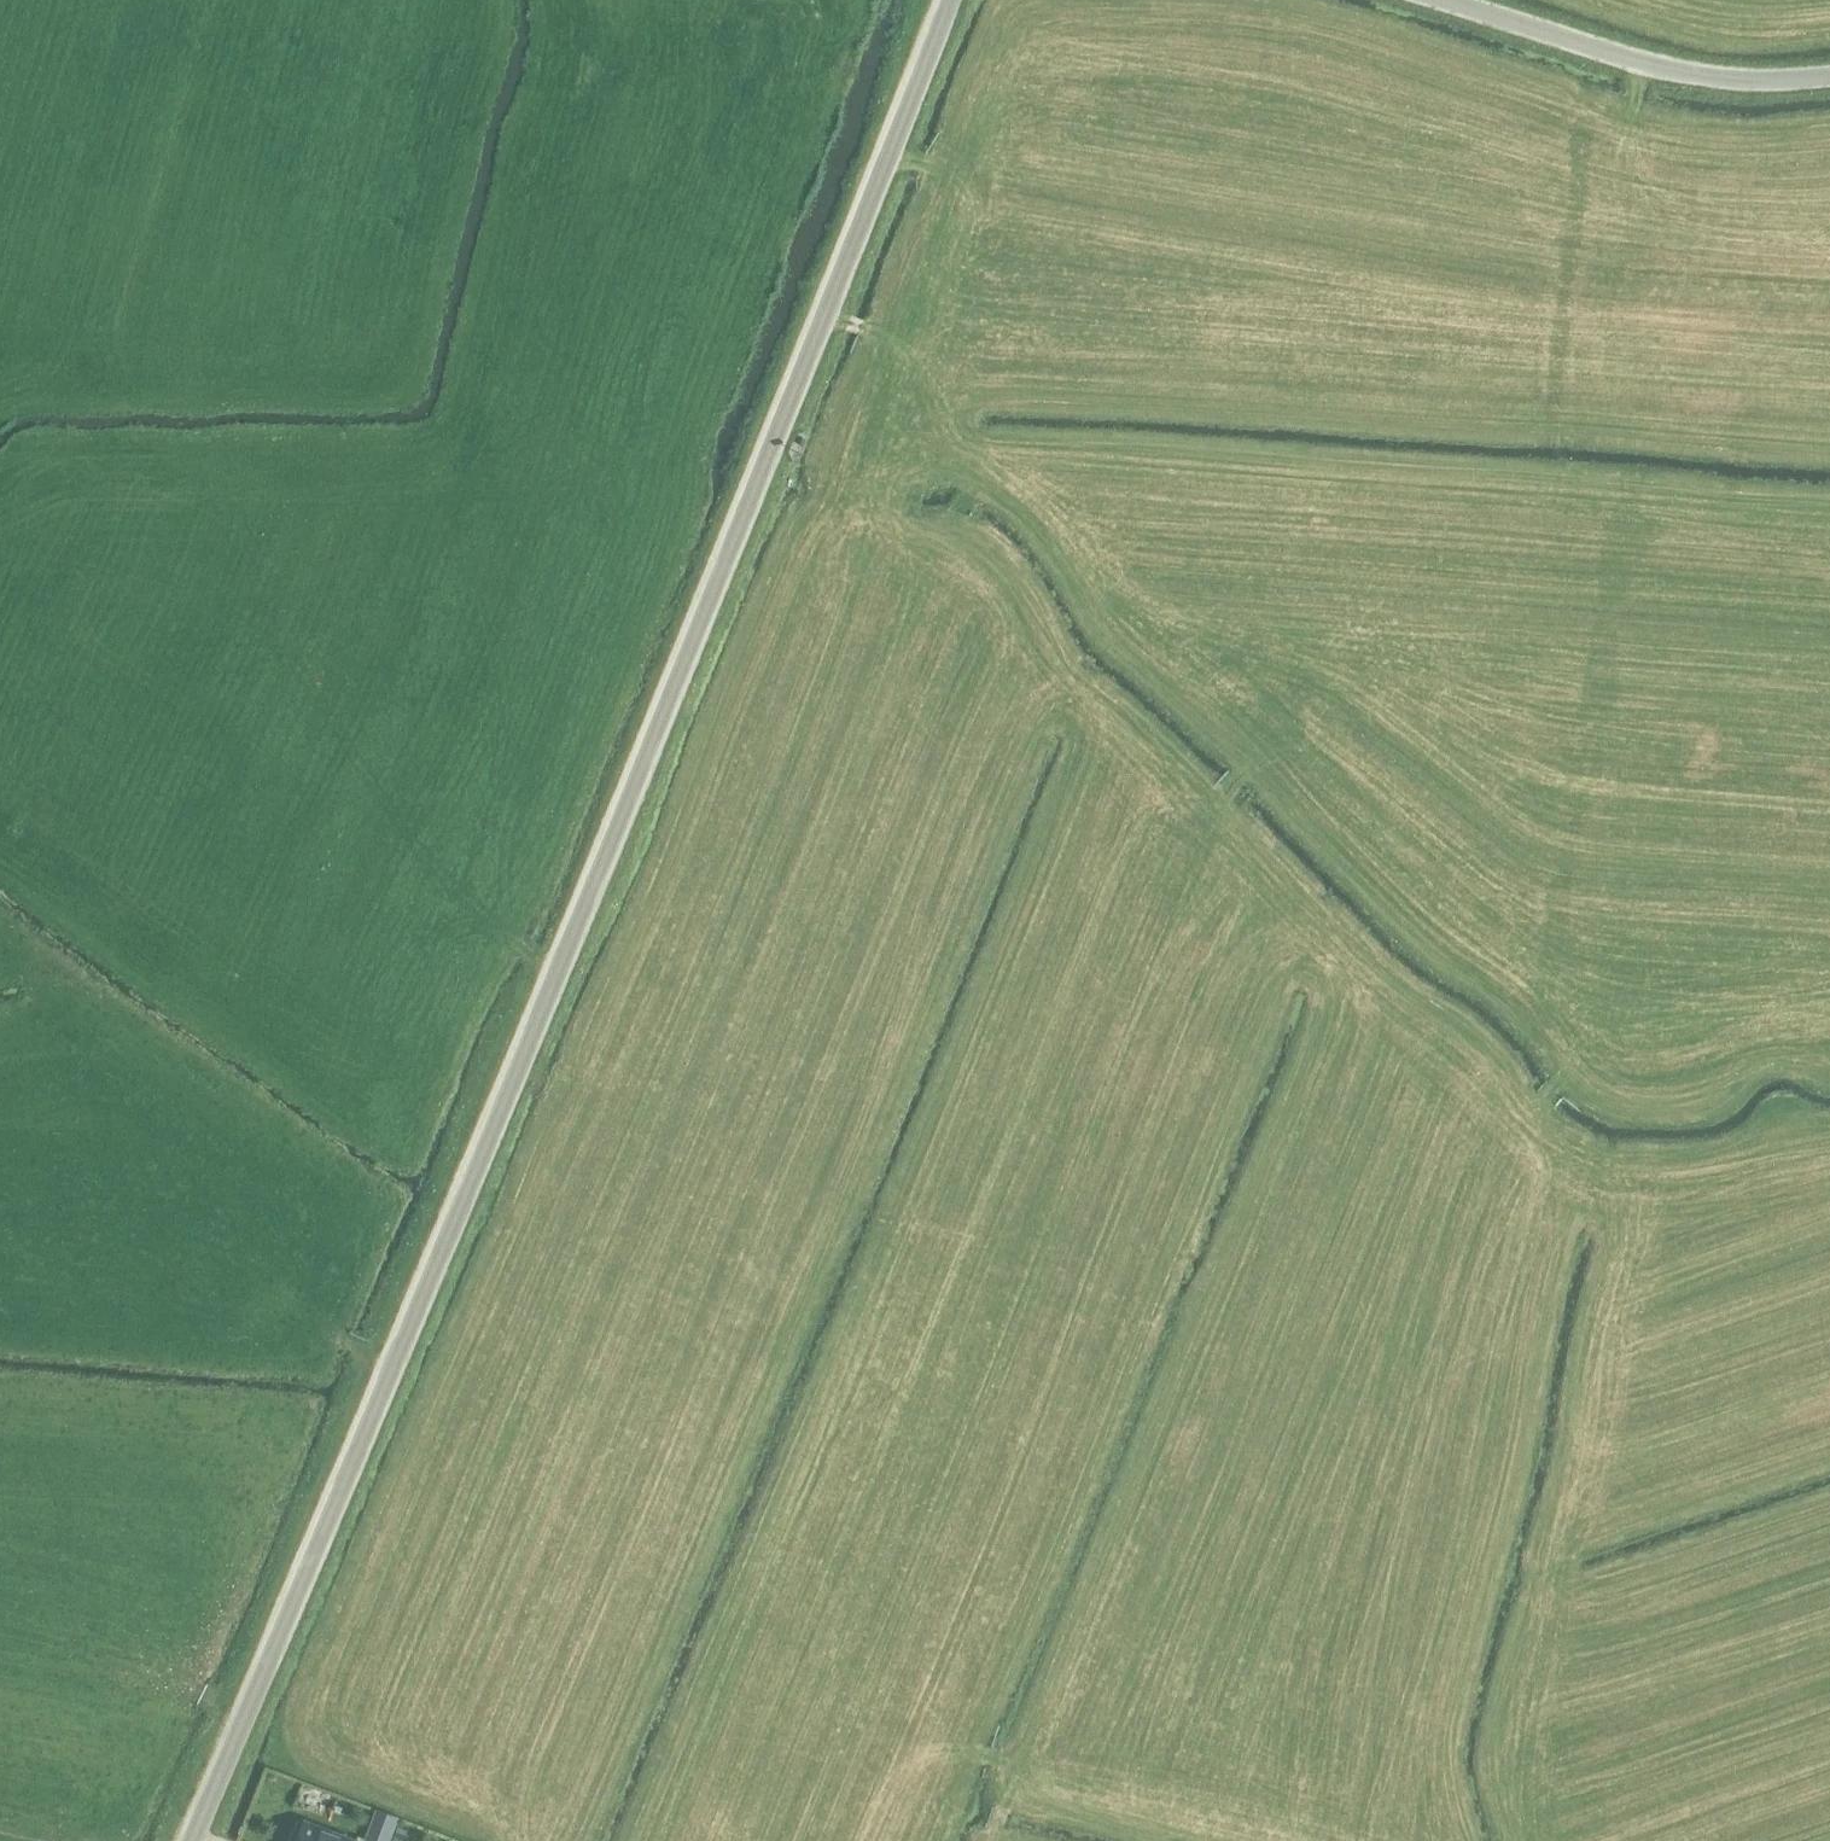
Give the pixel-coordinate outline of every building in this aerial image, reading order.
[(374,1809),(362,1839),(369,1840),(387,1840),(396,1818),(374,1809)] [(305,1822),(298,1840),(355,1840),(305,1822)]
